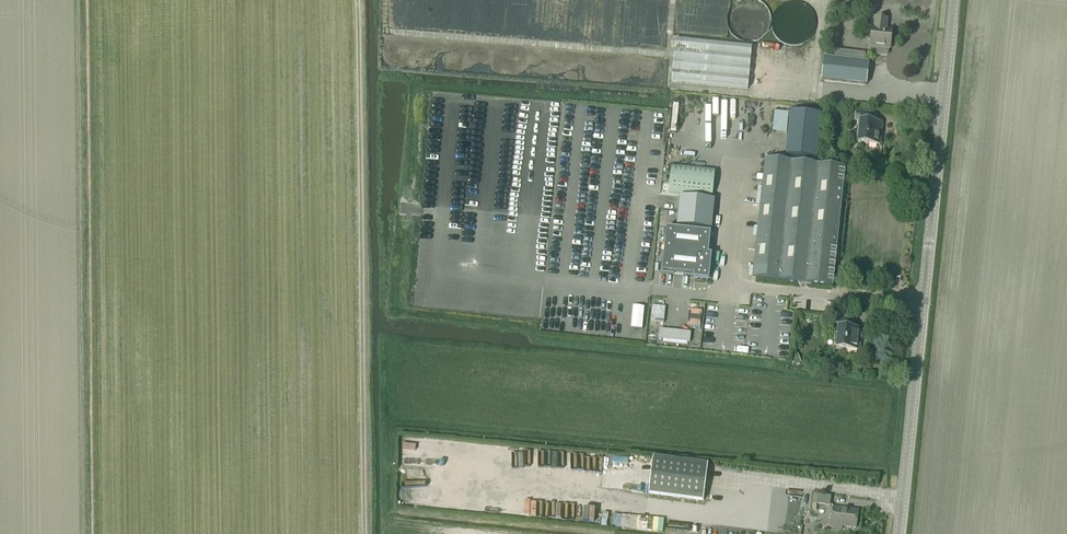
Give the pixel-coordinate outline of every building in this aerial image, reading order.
[(872,29),(870,45),(871,45),(870,52),(872,54),(886,56),(888,54),(888,47),(890,47),(891,31),(885,30),(885,26),(886,27),(887,19),(875,18),(874,29),(872,29)] [(675,40),(671,82),(748,90),(752,47),(675,40)] [(824,58),(822,80),(866,84),(868,62),(864,62),(865,53),(834,50),(834,59),(824,58)] [(758,224),(752,279),(790,283),(797,283),(800,288),(806,284),(833,287),(845,168),(815,165),(815,159),(816,159),(821,115),(790,112),(786,156),(809,158),(809,159),(802,159),(801,160),(801,164),(765,160),(759,215),(758,224)] [(856,112),(855,121),(860,121),(858,143),(880,145),(882,123),(875,122),(875,115),(876,114),(856,112)] [(672,164),(669,193),(712,198),(715,169),(672,164)] [(680,197),(677,226),(711,230),(714,200),(680,197)] [(666,229),(661,273),(694,276),(706,278),(708,255),(711,233),(666,229)] [(835,318),(834,327),(838,327),(836,349),(858,351),(860,329),(853,328),(854,320),(835,318)] [(798,355),(791,357),(793,365),(801,363),(798,355)] [(648,494),(703,501),(708,465),(653,458),(648,494)] [(817,496),(816,505),(829,506),(830,498),(817,496)] [(833,508),(830,528),(841,529),(841,527),(856,529),(858,512),(833,508)]
